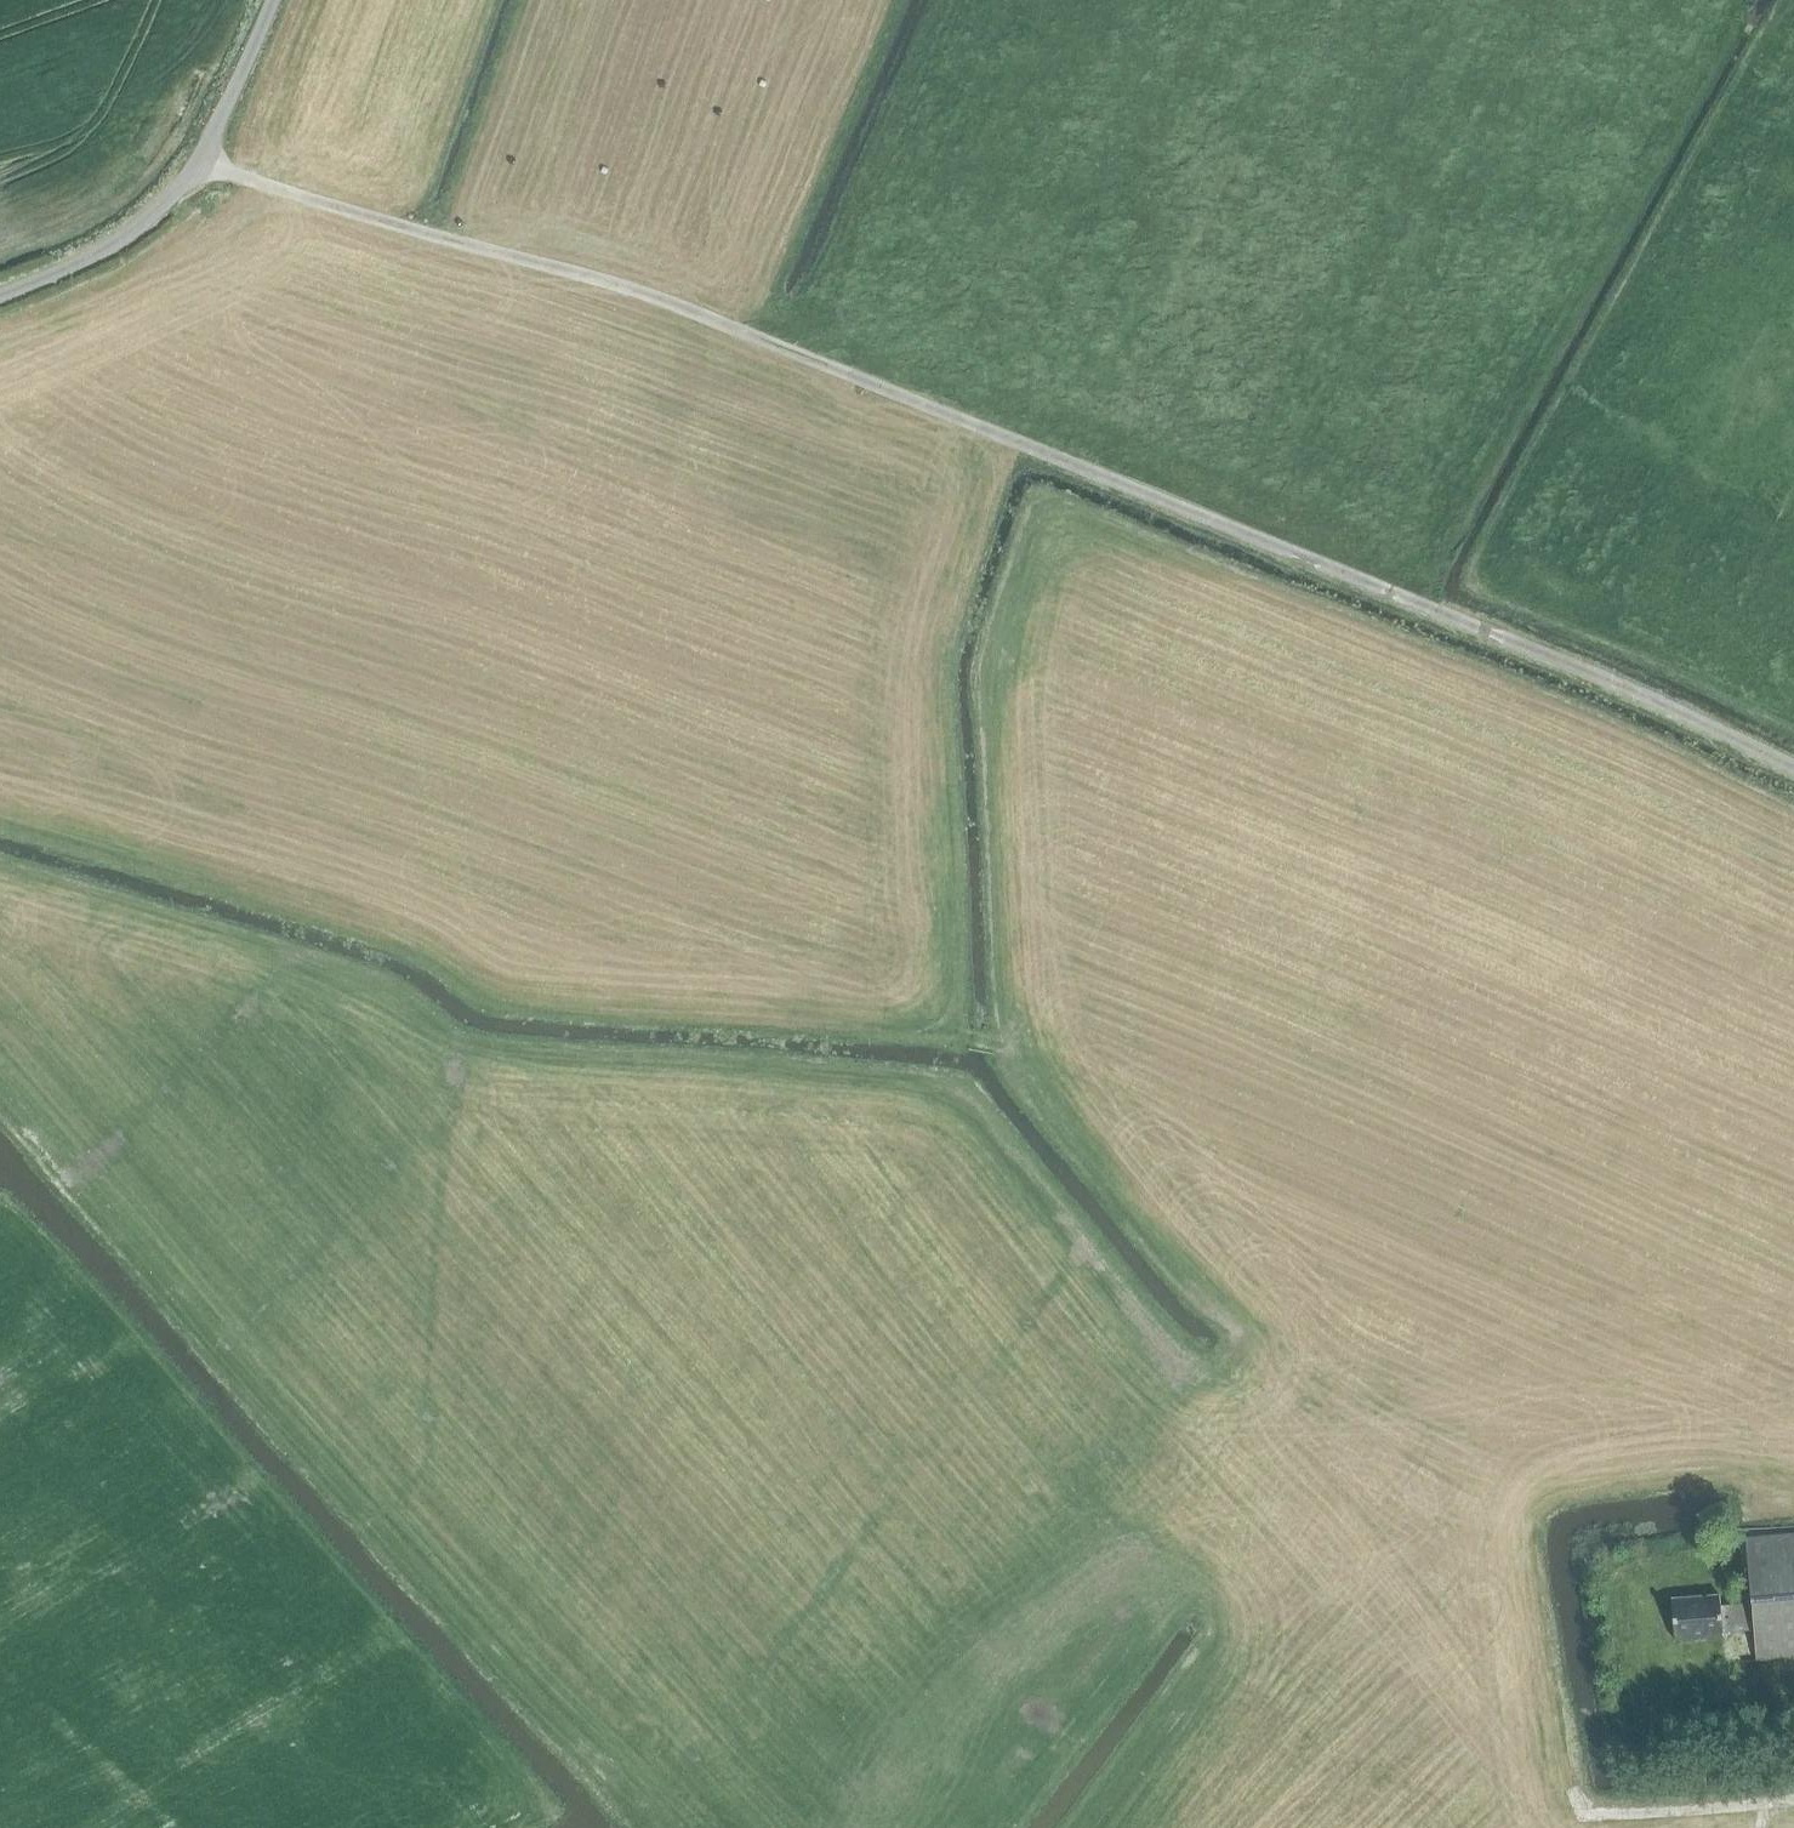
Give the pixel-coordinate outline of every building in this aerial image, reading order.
[(1745,1539),(1751,1602),(1718,1605),(1717,1595),(1671,1599),(1674,1640),(1721,1636),(1721,1631),(1753,1628),(1756,1658),(1793,1655),(1793,1534),(1745,1539)]
